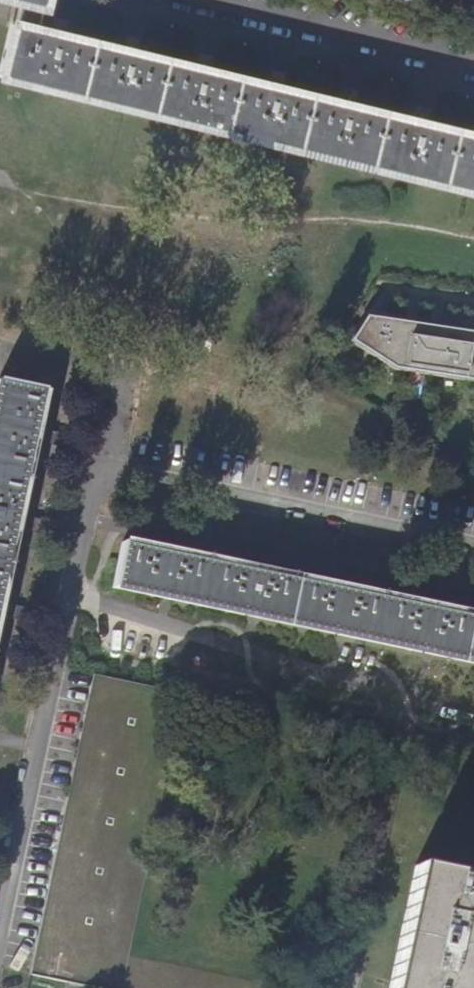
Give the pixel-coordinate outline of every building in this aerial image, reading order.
[(20,1),(15,21),(12,23),(0,73),(0,76),(46,87),(92,98),(163,115),(226,130),(297,147),(368,165),(450,184),(473,190),(473,133),(443,125),(393,114),(346,102),(294,89),(220,72),(161,57),(110,45),(46,30),(30,26),(34,5),(42,7),(43,0),(14,0),(20,1)] [(364,318),(349,342),(392,371),(473,383),(473,334),(364,318)] [(33,428),(41,391),(0,382),(0,584),(12,528),(15,515),(30,442),(33,428)] [(57,433),(33,428),(30,442),(54,447),(57,433)] [(39,520),(15,515),(12,528),(36,533),(39,520)] [(156,552),(169,555),(175,530),(161,527),(156,552)] [(169,555),(156,552),(120,545),(110,588),(473,665),(473,620),(431,611),(418,608),(344,592),(331,589),(256,573),(243,571),(169,555)] [(248,546),(243,571),(256,573),(262,549),(248,546)] [(336,565),(331,589),(344,592),(349,567),(336,565)] [(423,583),(418,608),(431,611),(437,586),(423,583)] [(0,604),(0,618),(18,622),(21,608),(0,604)] [(30,976),(87,987),(273,987),(128,956),(182,695),(93,676),(47,896),(30,976)] [(413,867),(388,987),(473,987),(473,880),(413,867)]
